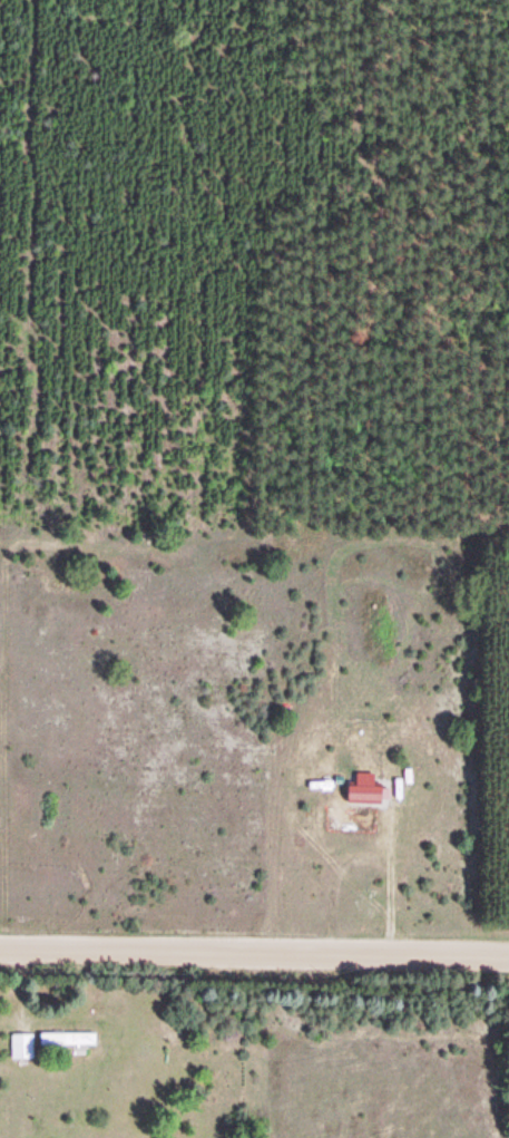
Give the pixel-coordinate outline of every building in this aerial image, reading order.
[(98,1034),(42,1034),(42,1047),(98,1047),(98,1034)] [(13,1061),(34,1061),(34,1035),(13,1035),(13,1061)]
